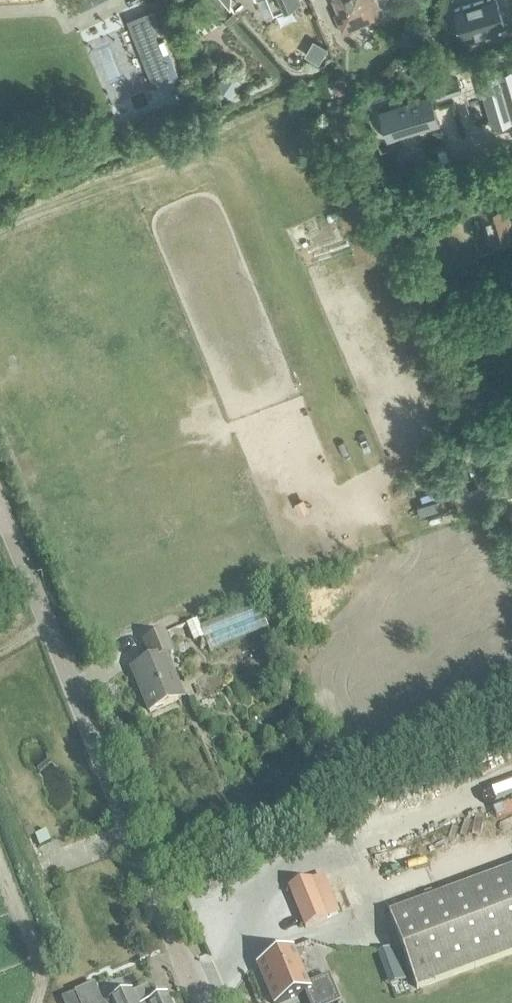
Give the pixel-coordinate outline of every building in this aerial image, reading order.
[(80,9),(98,0),(75,0),(80,9)] [(229,8),(230,0),(221,0),(229,8)] [(273,12),(300,1),(300,0),(268,0),(273,12)] [(333,10),(341,31),(372,18),(373,22),(383,18),(376,0),(333,0),(337,9),(333,10)] [(472,24),(486,20),(488,26),(502,21),(496,0),(483,0),(466,5),(472,24)] [(155,12),(127,22),(152,86),(172,78),(154,34),(162,31),(155,12)] [(418,25),(414,44),(418,45),(427,47),(429,39),(429,38),(420,25),(418,25)] [(313,39),(304,53),(318,62),(327,48),(313,39)] [(479,79),(493,125),(511,119),(511,69),(479,79)] [(224,71),(215,86),(232,96),(241,81),(224,71)] [(457,79),(433,86),(437,97),(460,90),(457,79)] [(333,85),(332,89),(334,93),(335,93),(338,95),(343,94),(346,91),(346,86),(344,82),(340,81),(336,81),(333,85)] [(429,94),(379,110),(388,138),(438,123),(429,94)] [(466,214),(478,210),(488,242),(511,235),(511,198),(494,203),(491,192),(462,200),(466,214)] [(406,216),(405,229),(417,229),(418,217),(406,216)] [(131,670),(149,712),(178,700),(167,673),(172,671),(166,657),(173,654),(165,634),(142,643),(150,662),(131,670)] [(319,657),(307,663),(310,670),(322,664),(319,657)] [(211,804),(206,811),(216,818),(221,811),(211,804)] [(46,832),(35,836),(40,847),(50,842),(46,832)] [(416,990),(511,955),(511,868),(388,914),(402,952),(416,990)] [(289,889),(304,928),(326,920),(311,880),(289,889)] [(395,948),(378,954),(382,964),(399,958),(395,948)] [(255,966),(271,1002),(278,1002),(304,992),(308,1002),(332,1002),(338,1001),(327,975),(306,984),(292,951),(255,966)] [(61,998),(63,1002),(102,1002),(95,984),(74,993),(61,998)] [(166,996),(153,1002),(147,988),(133,994),(132,991),(109,1001),(104,1002),(169,1002),(166,996)]
